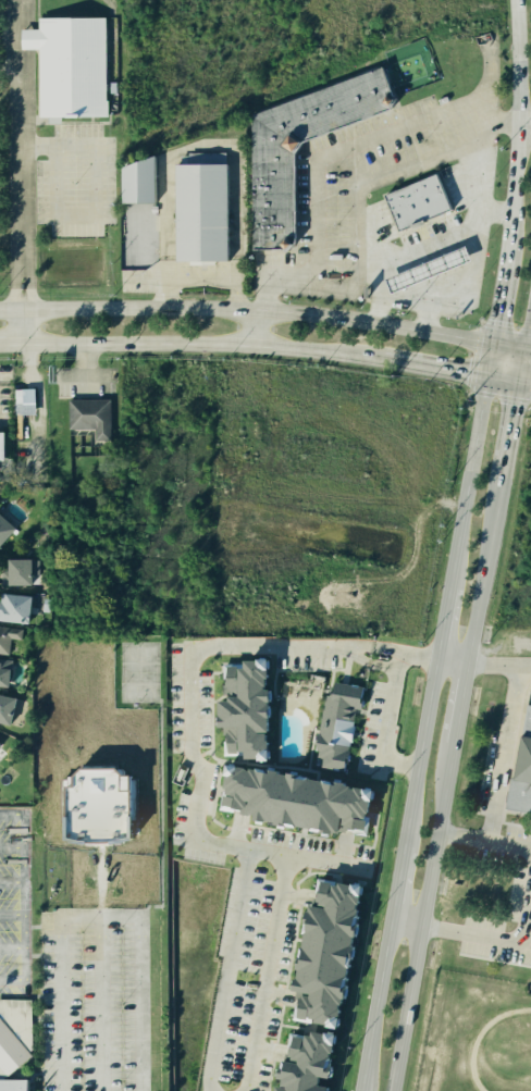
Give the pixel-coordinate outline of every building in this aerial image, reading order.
[(34,16),(102,15),(103,115),(34,116),(33,49),(17,49),(17,29),(34,29),(34,16)] [(247,114),(375,65),(387,96),(383,106),(294,139),(286,150),(287,241),(281,248),(248,247),(247,114)] [(118,166),(151,154),(151,202),(116,202),(118,166)] [(172,164),(226,164),(226,260),(172,261),(172,164)] [(380,194),(432,173),(446,208),(394,228),(380,194)] [(472,262),(466,247),(385,277),(390,292),(472,262)] [(65,399),(106,398),(107,427),(66,427),(65,399)] [(35,414),(34,404),(15,405),(15,414),(35,414)] [(13,531),(0,544),(0,518),(13,531)] [(29,584),(29,555),(0,556),(0,585),(29,584)] [(26,622),(29,593),(0,590),(0,620),(26,622)] [(9,657),(0,656),(0,626),(22,629),(20,642),(11,641),(9,657)] [(215,808),(246,813),(337,832),(338,826),(362,833),(370,790),(339,782),(359,686),(330,682),(319,734),(312,733),(305,774),(259,767),(259,702),(264,701),(263,689),(259,689),(260,657),(235,656),(235,664),(220,665),(219,695),(211,696),(208,722),(221,726),(219,761),(215,760),(213,773),(221,774),(215,808)] [(9,689),(11,659),(0,658),(0,688),(9,689)] [(7,724),(15,697),(0,693),(0,722),(7,724)] [(520,699),(530,701),(530,815),(503,808),(520,699)] [(7,768),(12,773),(7,779),(1,774),(7,768)] [(67,842),(133,841),(132,770),(79,770),(79,776),(66,776),(67,842)] [(312,878),(351,883),(330,1026),(286,1019),(292,988),(283,987),(298,890),(310,891),(312,878)] [(530,984),(530,977),(530,993),(522,992),(523,983),(530,984)] [(0,999),(0,1067),(7,1076),(32,1056),(31,999),(0,999)] [(328,1031),(317,1090),(264,1090),(270,1055),(280,1056),(284,1033),(295,1034),(295,1031),(299,1031),(300,1027),(328,1031)] [(28,1080),(0,1080),(0,1090),(28,1090),(28,1080)]
